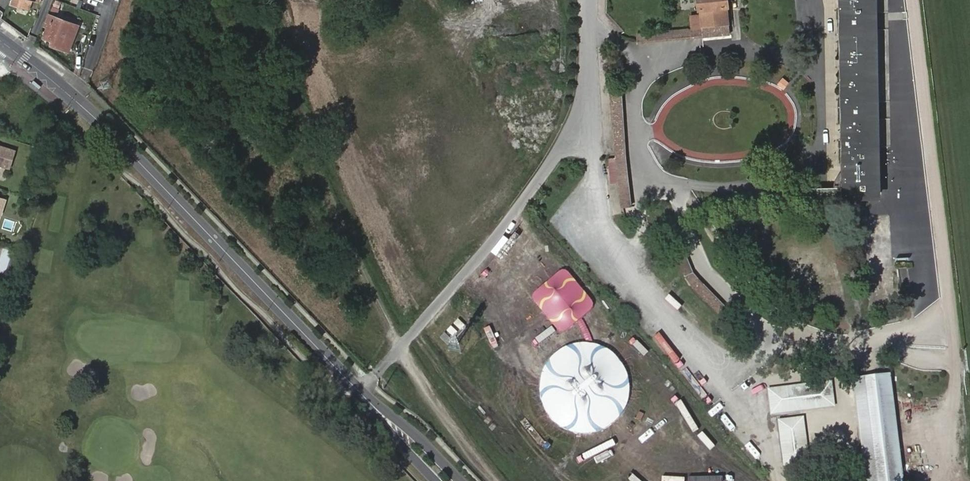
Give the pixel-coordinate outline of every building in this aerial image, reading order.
[(13,3),(29,8),(32,0),(14,0),(13,3)] [(704,36),(732,33),(728,0),(700,0),(702,18),(694,19),(696,28),(702,27),(704,36)] [(878,0),(840,0),(843,171),(841,174),(839,177),(836,181),(836,184),(836,187),(836,191),(837,193),(839,196),(841,197),(844,198),(882,197),(878,0)] [(53,41),(51,45),(69,51),(79,24),(51,14),(46,26),(47,26),(44,37),(53,41)] [(638,43),(704,36),(702,27),(696,28),(636,34),(638,43)] [(629,217),(643,215),(641,204),(631,206),(623,158),(620,96),(610,96),(615,158),(622,208),(627,207),(629,217)] [(13,170),(19,151),(0,144),(0,165),(13,170)] [(689,273),(696,266),(662,220),(655,225),(689,273)] [(735,313),(741,306),(702,272),(695,278),(735,313)] [(444,332),(440,339),(450,344),(454,337),(444,332)] [(889,373),(856,377),(869,480),(902,480),(889,373)] [(856,377),(854,378),(866,480),(869,480),(856,377)] [(778,389),(830,383),(830,380),(769,388),(771,409),(833,402),(832,400),(780,406),(778,389)] [(830,383),(778,389),(780,406),(832,400),(830,383)] [(799,417),(781,420),(786,463),(804,461),(799,417)]
